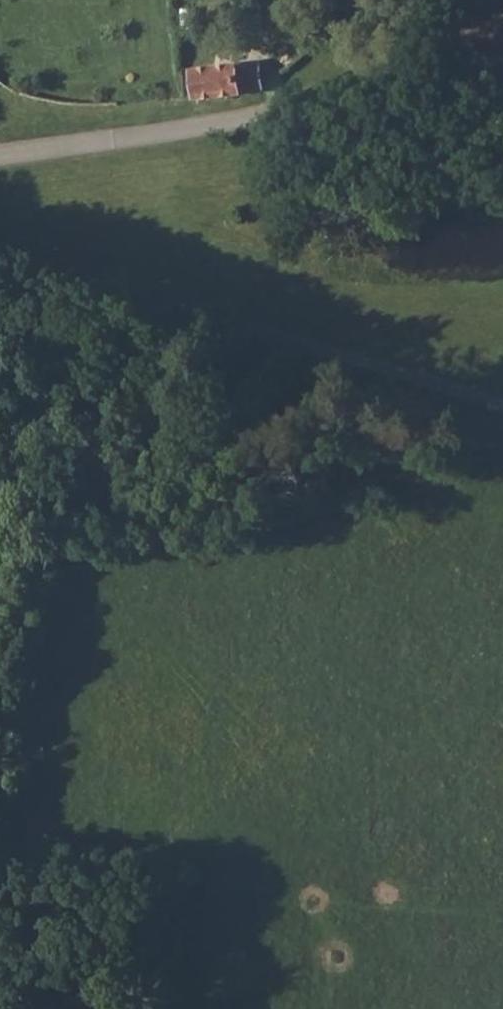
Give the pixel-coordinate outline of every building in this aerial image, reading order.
[(194,72),(197,98),(263,90),(261,78),(259,65),(194,72)]
